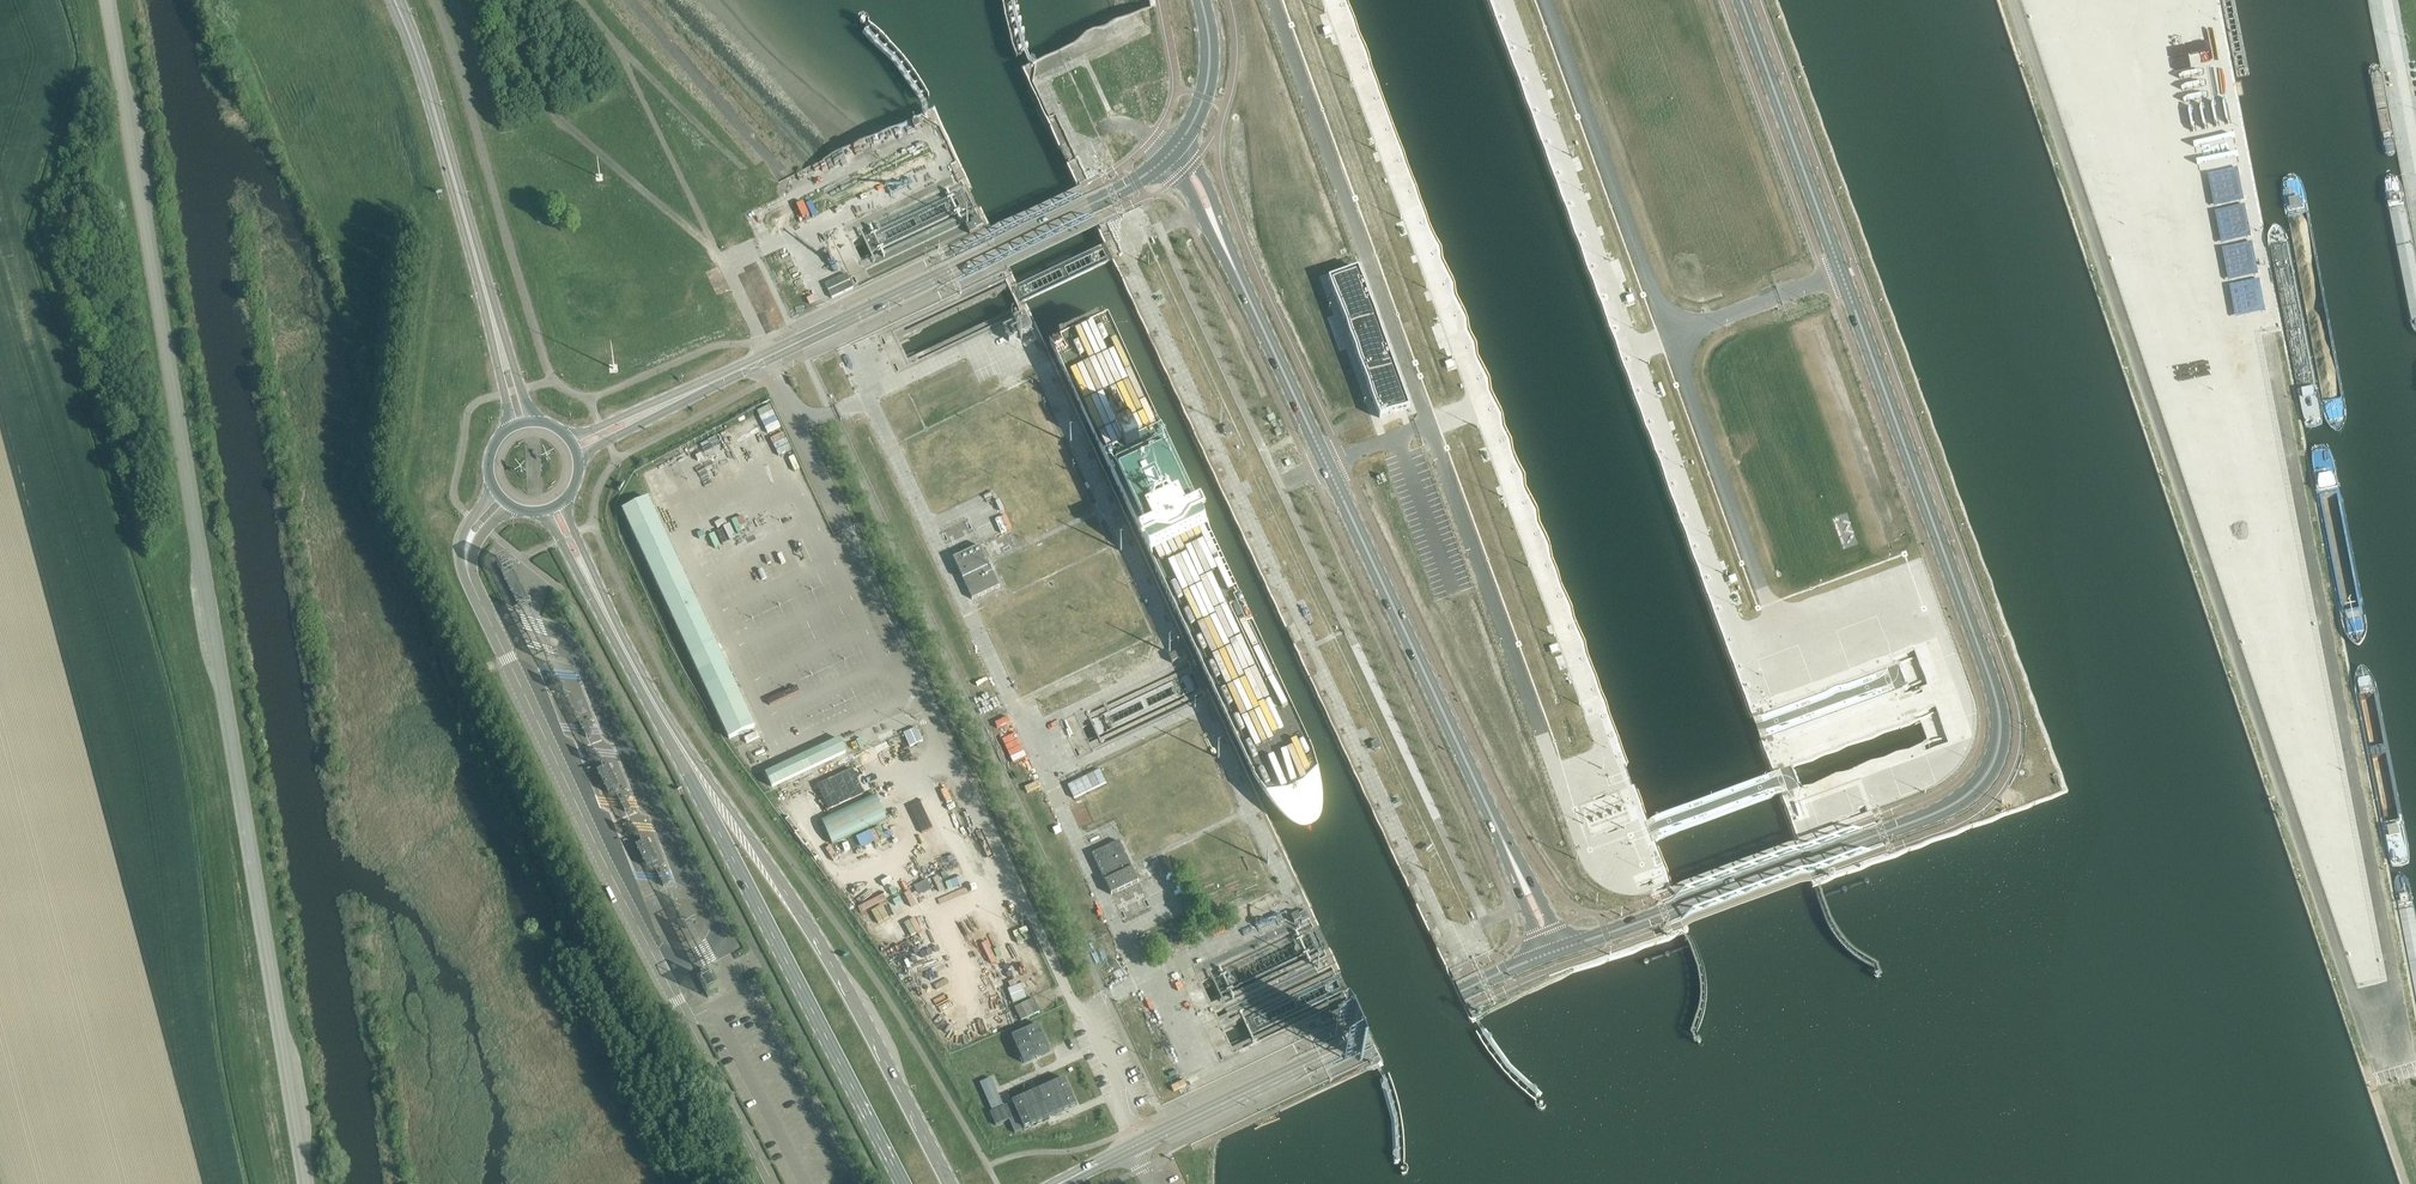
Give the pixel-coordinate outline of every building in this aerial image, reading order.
[(2156,81),(2086,93),(2095,152),(2205,134),(2192,55),(2153,61),(2156,81)] [(913,124),(915,129),(921,127),(918,121),(913,124)] [(976,229),(983,226),(979,217),(971,221),(973,224),(966,227),(970,234),(977,231),(976,229)] [(1363,273),(1333,283),(1381,421),(1411,411),(1363,273)] [(1032,331),(1029,325),(1024,315),(1013,320),(1014,323),(1003,328),(1009,342),(1032,331)] [(1223,429),(1226,437),(1232,434),(1229,426),(1223,429)] [(630,506),(727,740),(756,728),(659,494),(630,506)] [(1004,549),(1013,546),(1011,538),(1002,541),(1004,549)] [(953,559),(972,600),(999,587),(980,546),(953,559)] [(2240,576),(2247,567),(2237,559),(2230,568),(2240,576)] [(1187,660),(1183,652),(1176,655),(1176,653),(1169,657),(1172,663),(1178,660),(1179,664),(1187,660)] [(907,731),(912,745),(926,740),(921,725),(907,731)] [(750,742),(763,736),(760,729),(747,735),(750,742)] [(904,733),(892,737),(894,743),(906,739),(904,733)] [(840,740),(765,774),(771,787),(846,752),(840,740)] [(811,787),(840,857),(871,844),(865,830),(876,825),(882,838),(896,832),(867,764),(811,787)] [(620,788),(609,766),(597,772),(609,794),(620,788)] [(959,828),(968,824),(961,810),(952,814),(959,828)] [(647,840),(641,843),(636,846),(642,858),(648,855),(654,865),(659,862),(647,840)] [(1093,854),(1092,854),(1092,855),(1103,878),(1104,881),(1111,895),(1138,882),(1132,868),(1131,868),(1119,842),(1093,854)] [(887,870),(879,878),(883,882),(891,874),(887,870)] [(893,916),(906,911),(900,897),(888,902),(893,916)] [(873,910),(881,921),(890,915),(883,904),(873,910)] [(1302,924),(1310,920),(1306,912),(1299,915),(1298,913),(1291,916),(1294,923),(1300,921),(1302,924)] [(888,947),(925,932),(920,918),(883,933),(888,947)] [(988,931),(977,939),(984,949),(995,941),(988,931)] [(1038,982),(1042,989),(1051,984),(1046,977),(1038,982)] [(1036,997),(1018,1006),(1025,1020),(1043,1011),(1036,997)] [(1343,1017),(1344,1020),(1355,1015),(1349,1003),(1338,1008),(1339,1011),(1331,1015),(1334,1021),(1343,1017)] [(1011,1037),(1023,1064),(1050,1052),(1038,1025),(1011,1037)] [(1199,1071),(1188,1077),(1192,1084),(1203,1077),(1199,1071)] [(980,1084),(992,1111),(1003,1105),(991,1079),(980,1084)] [(1076,1105),(1065,1079),(1012,1102),(1018,1116),(1016,1117),(1010,1104),(990,1113),(996,1126),(1009,1120),(1015,1133),(1021,1130),(1017,1120),(1019,1119),(1024,1129),(1076,1105)] [(1076,1115),(1063,1120),(1066,1127),(1079,1122),(1076,1115)]
